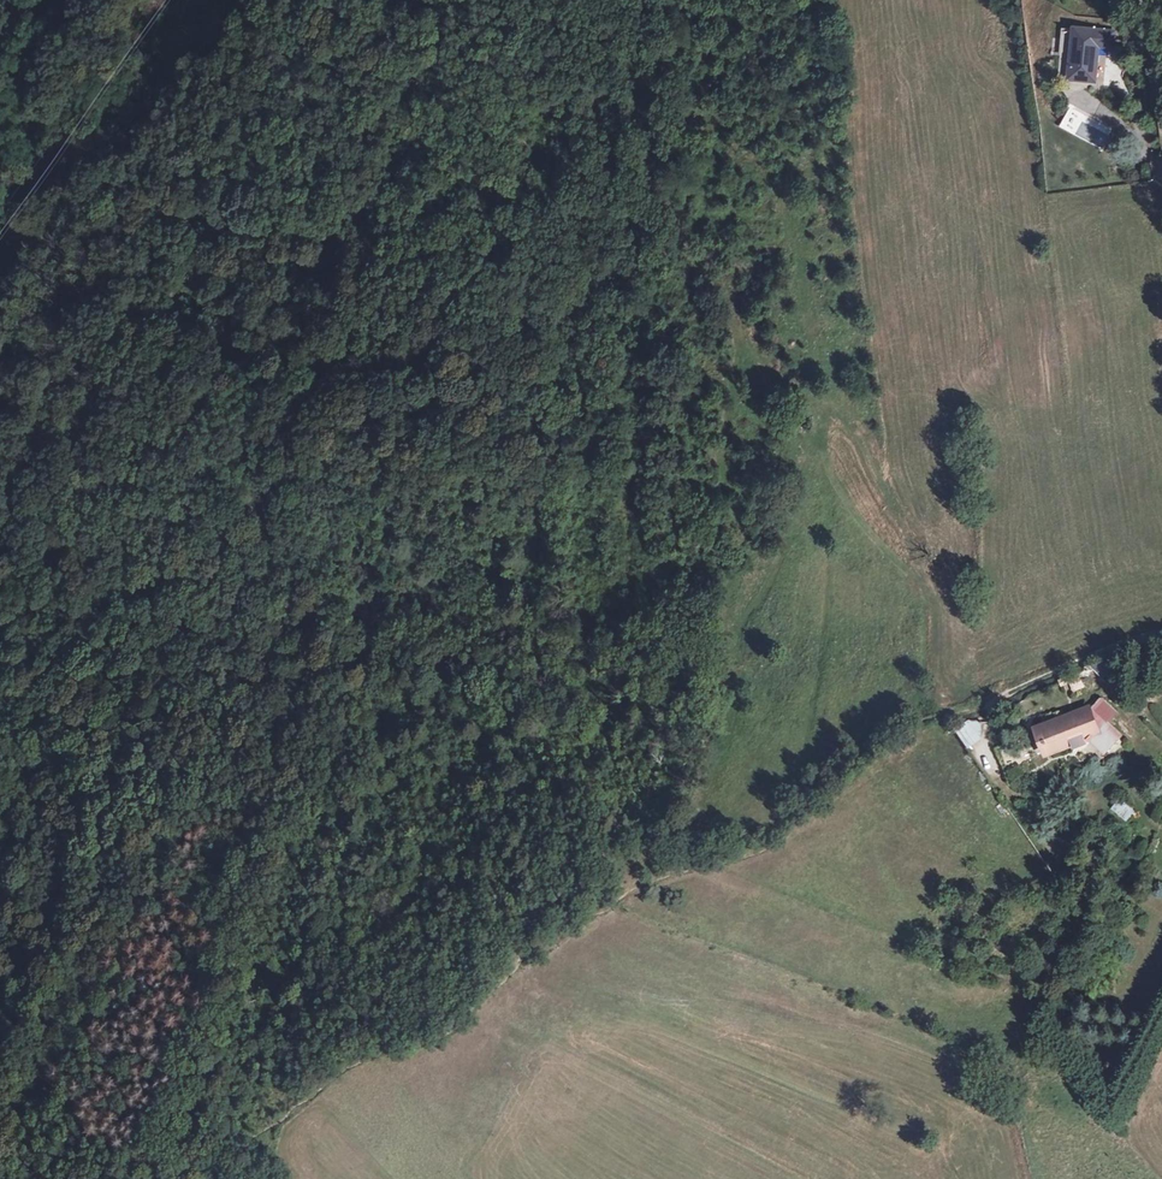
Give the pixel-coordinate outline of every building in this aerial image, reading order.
[(1073,29),(1071,75),(1083,81),(1095,81),(1096,45),(1104,45),(1104,32),(1103,30),(1073,29)] [(1048,726),(1037,729),(1047,755),(1076,743),(1075,741),(1079,738),(1084,734),(1088,738),(1086,740),(1104,756),(1118,741),(1101,727),(1105,722),(1098,715),(1093,720),(1082,712),(1076,719),(1078,721),(1071,728),(1062,730),(1059,727),(1050,729),(1048,726)] [(974,718),(955,730),(966,748),(985,736),(974,718)] [(1116,800),(1112,808),(1123,813),(1126,804),(1116,800)]
